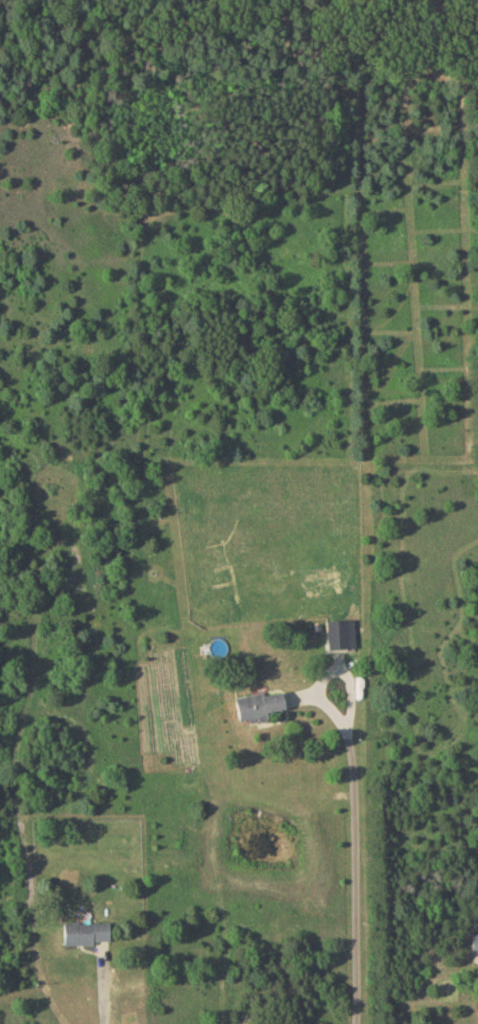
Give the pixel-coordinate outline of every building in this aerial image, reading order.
[(355,648),(353,618),(325,620),(327,650),(355,648)] [(238,721),(248,719),(249,722),(265,719),(264,712),(284,709),(281,690),(234,697),(238,721)] [(63,943),(110,943),(110,922),(64,922),(63,943)]
